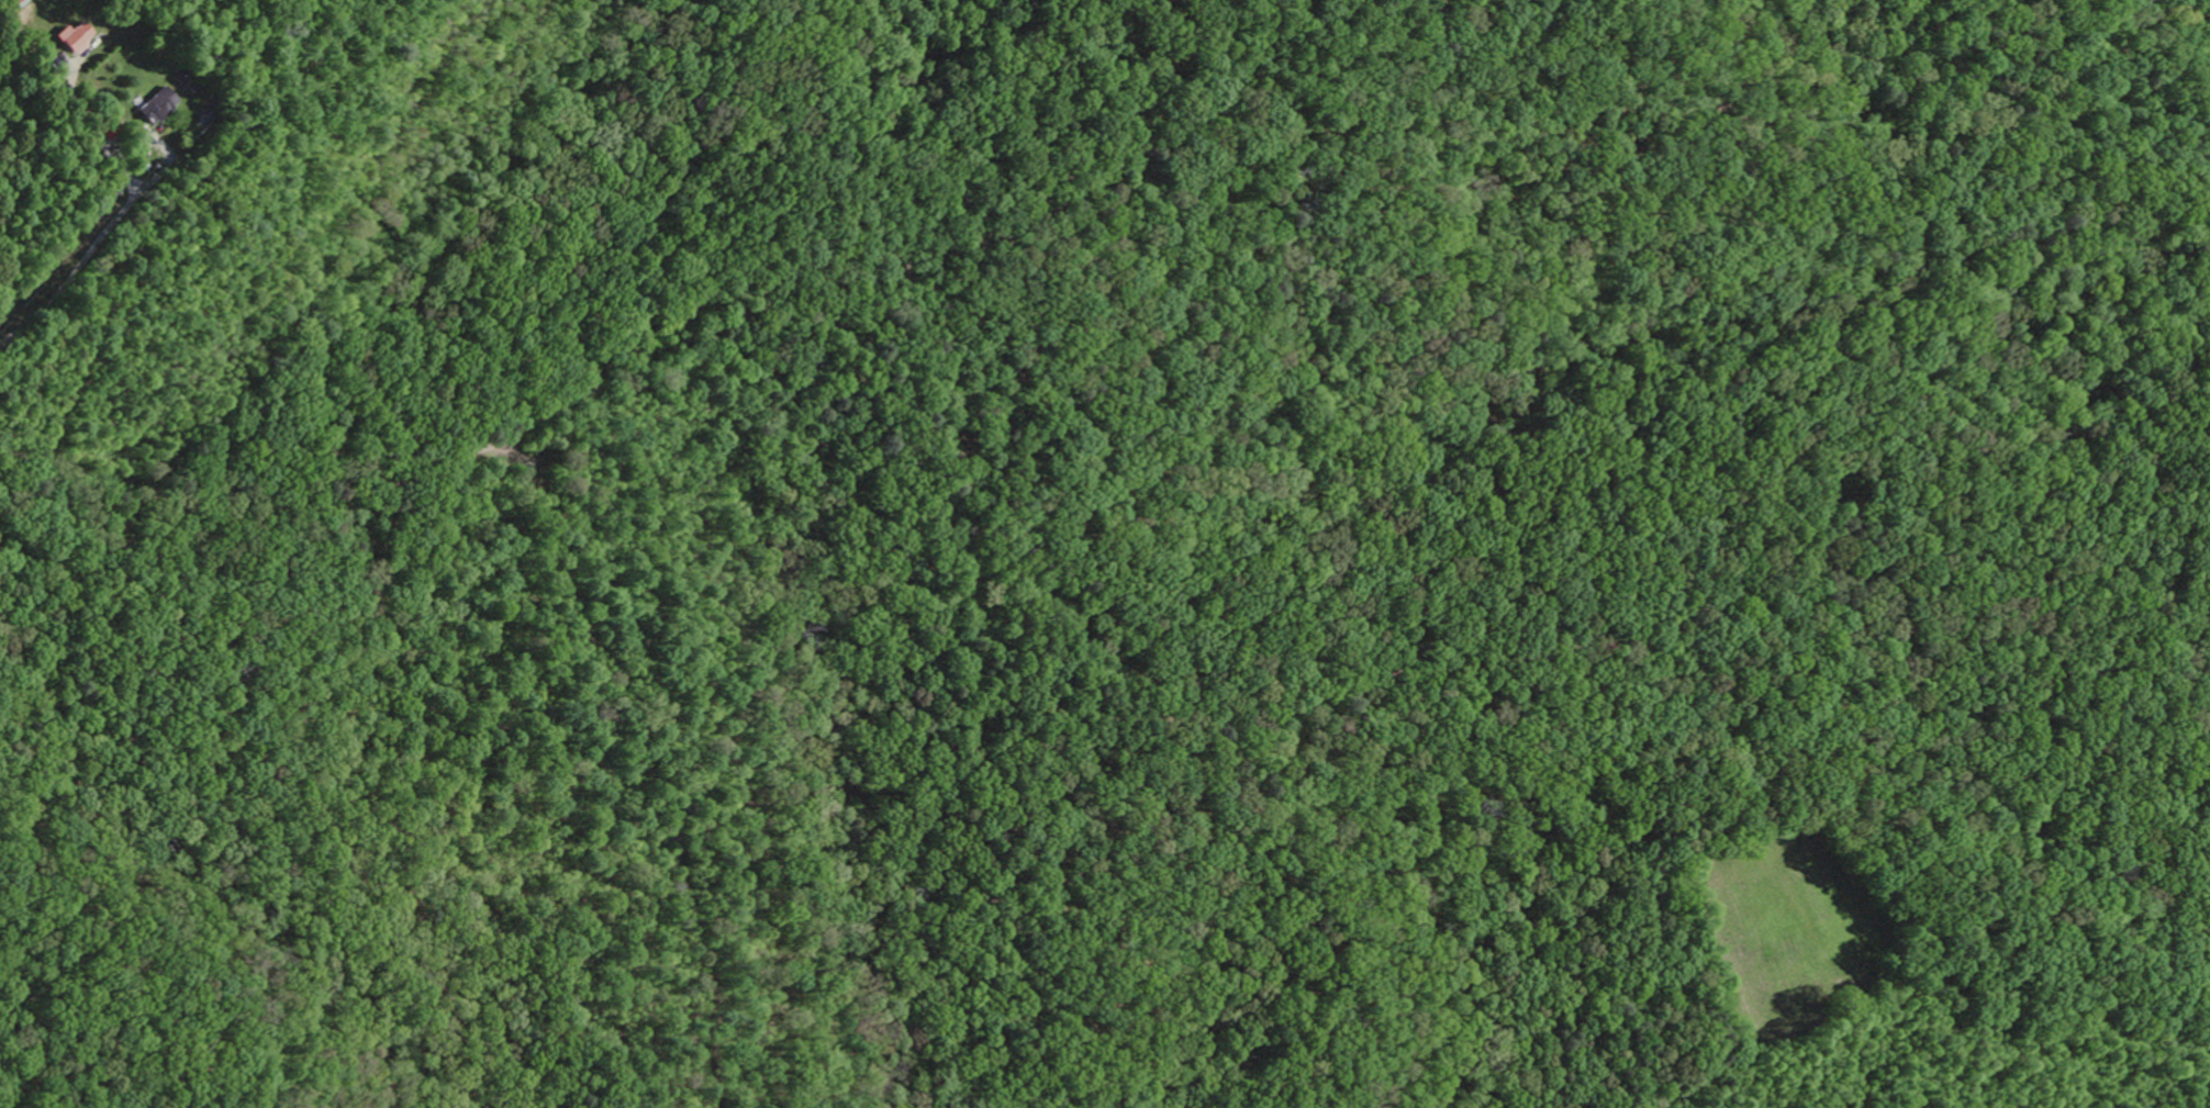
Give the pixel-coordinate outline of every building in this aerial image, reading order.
[(73,34),(68,28),(58,37),(77,57),(98,38),(84,23),(73,34)] [(161,125),(184,105),(169,88),(147,109),(161,125)]
